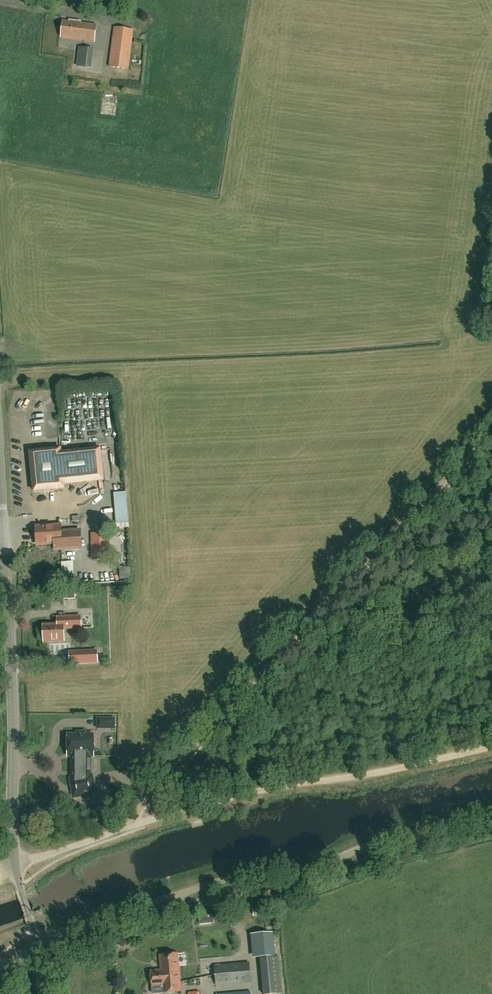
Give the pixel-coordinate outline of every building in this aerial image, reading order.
[(94,41),(96,25),(77,22),(77,21),(69,20),(69,22),(63,21),(61,36),(75,38),(74,39),(94,41)] [(128,69),(133,29),(115,27),(110,67),(128,69)] [(99,82),(99,75),(91,75),(92,64),(75,64),(75,74),(81,74),(80,81),(99,82)] [(34,491),(64,488),(64,484),(103,480),(100,448),(60,452),(60,448),(30,451),(34,491)] [(61,549),(81,548),(80,531),(61,532),(60,525),(35,527),(36,544),(60,543),(61,549)] [(107,557),(107,536),(107,532),(94,532),(94,536),(93,559),(107,560),(107,557)] [(66,598),(66,609),(75,609),(75,598),(66,598)] [(64,640),(63,628),(81,628),(81,617),(57,617),(58,625),(43,626),(44,641),(64,640)] [(97,651),(70,652),(70,663),(97,662),(97,651)] [(115,718),(105,718),(97,718),(97,728),(115,728),(115,718)] [(93,756),(93,735),(93,734),(85,734),(85,732),(77,732),(77,734),(68,734),(68,756),(74,756),(74,760),(73,762),(73,764),(74,766),(74,778),(70,779),(73,798),(96,794),(92,775),(90,775),(91,756),(93,756)] [(252,906),(253,916),(271,913),(269,904),(252,906)] [(162,967),(162,971),(151,972),(153,986),(159,986),(159,988),(155,988),(154,992),(155,993),(160,993),(162,991),(164,991),(164,993),(181,991),(177,954),(160,956),(162,967)] [(261,958),(264,993),(277,993),(282,993),(279,957),(261,958)] [(249,962),(215,965),(216,985),(251,982),(249,962)]
